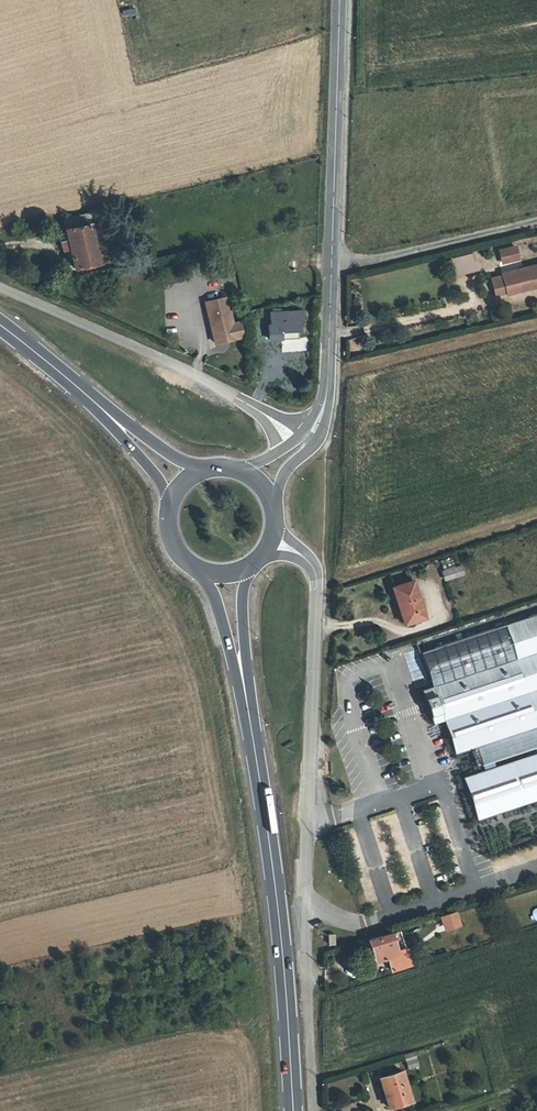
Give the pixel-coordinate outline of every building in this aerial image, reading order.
[(101,219),(98,208),(84,211),(87,222),(101,219)] [(87,222),(84,211),(60,216),(63,228),(87,222)] [(87,222),(63,228),(65,238),(58,240),(60,249),(68,248),(73,268),(98,262),(87,222)] [(513,248),(498,251),(500,264),(516,261),(513,248)] [(475,251),(451,258),(456,276),(481,269),(475,251)] [(505,296),(530,292),(536,291),(536,271),(527,272),(528,275),(514,277),(514,272),(505,274),(505,275),(503,275),(503,276),(495,278),(496,289),(504,288),(505,296)] [(203,303),(210,338),(216,336),(218,345),(240,340),(237,323),(228,325),(223,300),(203,303)] [(266,311),(266,337),(298,339),(299,321),(303,321),(303,312),(266,311)] [(287,363),(276,364),(277,372),(288,371),(287,363)] [(439,561),(445,581),(465,574),(461,564),(455,566),(452,556),(439,561)] [(414,591),(396,598),(407,630),(425,623),(414,591)] [(421,651),(432,684),(420,688),(431,722),(443,718),(454,752),(473,746),(536,725),(536,613),(421,651)] [(473,746),(479,763),(536,744),(536,725),(473,746)] [(513,766),(526,808),(536,805),(536,758),(513,766)] [(526,808),(513,766),(465,781),(479,824),(526,808)] [(453,914),(438,919),(443,931),(457,926),(453,914)] [(399,939),(390,941),(395,959),(404,956),(399,939)] [(390,941),(372,946),(377,967),(386,965),(396,962),(395,959),(390,941)] [(404,956),(395,959),(396,962),(386,965),(388,972),(407,968),(404,956)] [(407,968),(388,972),(389,978),(407,972),(407,968)] [(389,1103),(392,1102),(394,1110),(413,1104),(404,1074),(382,1082),(389,1103)]
